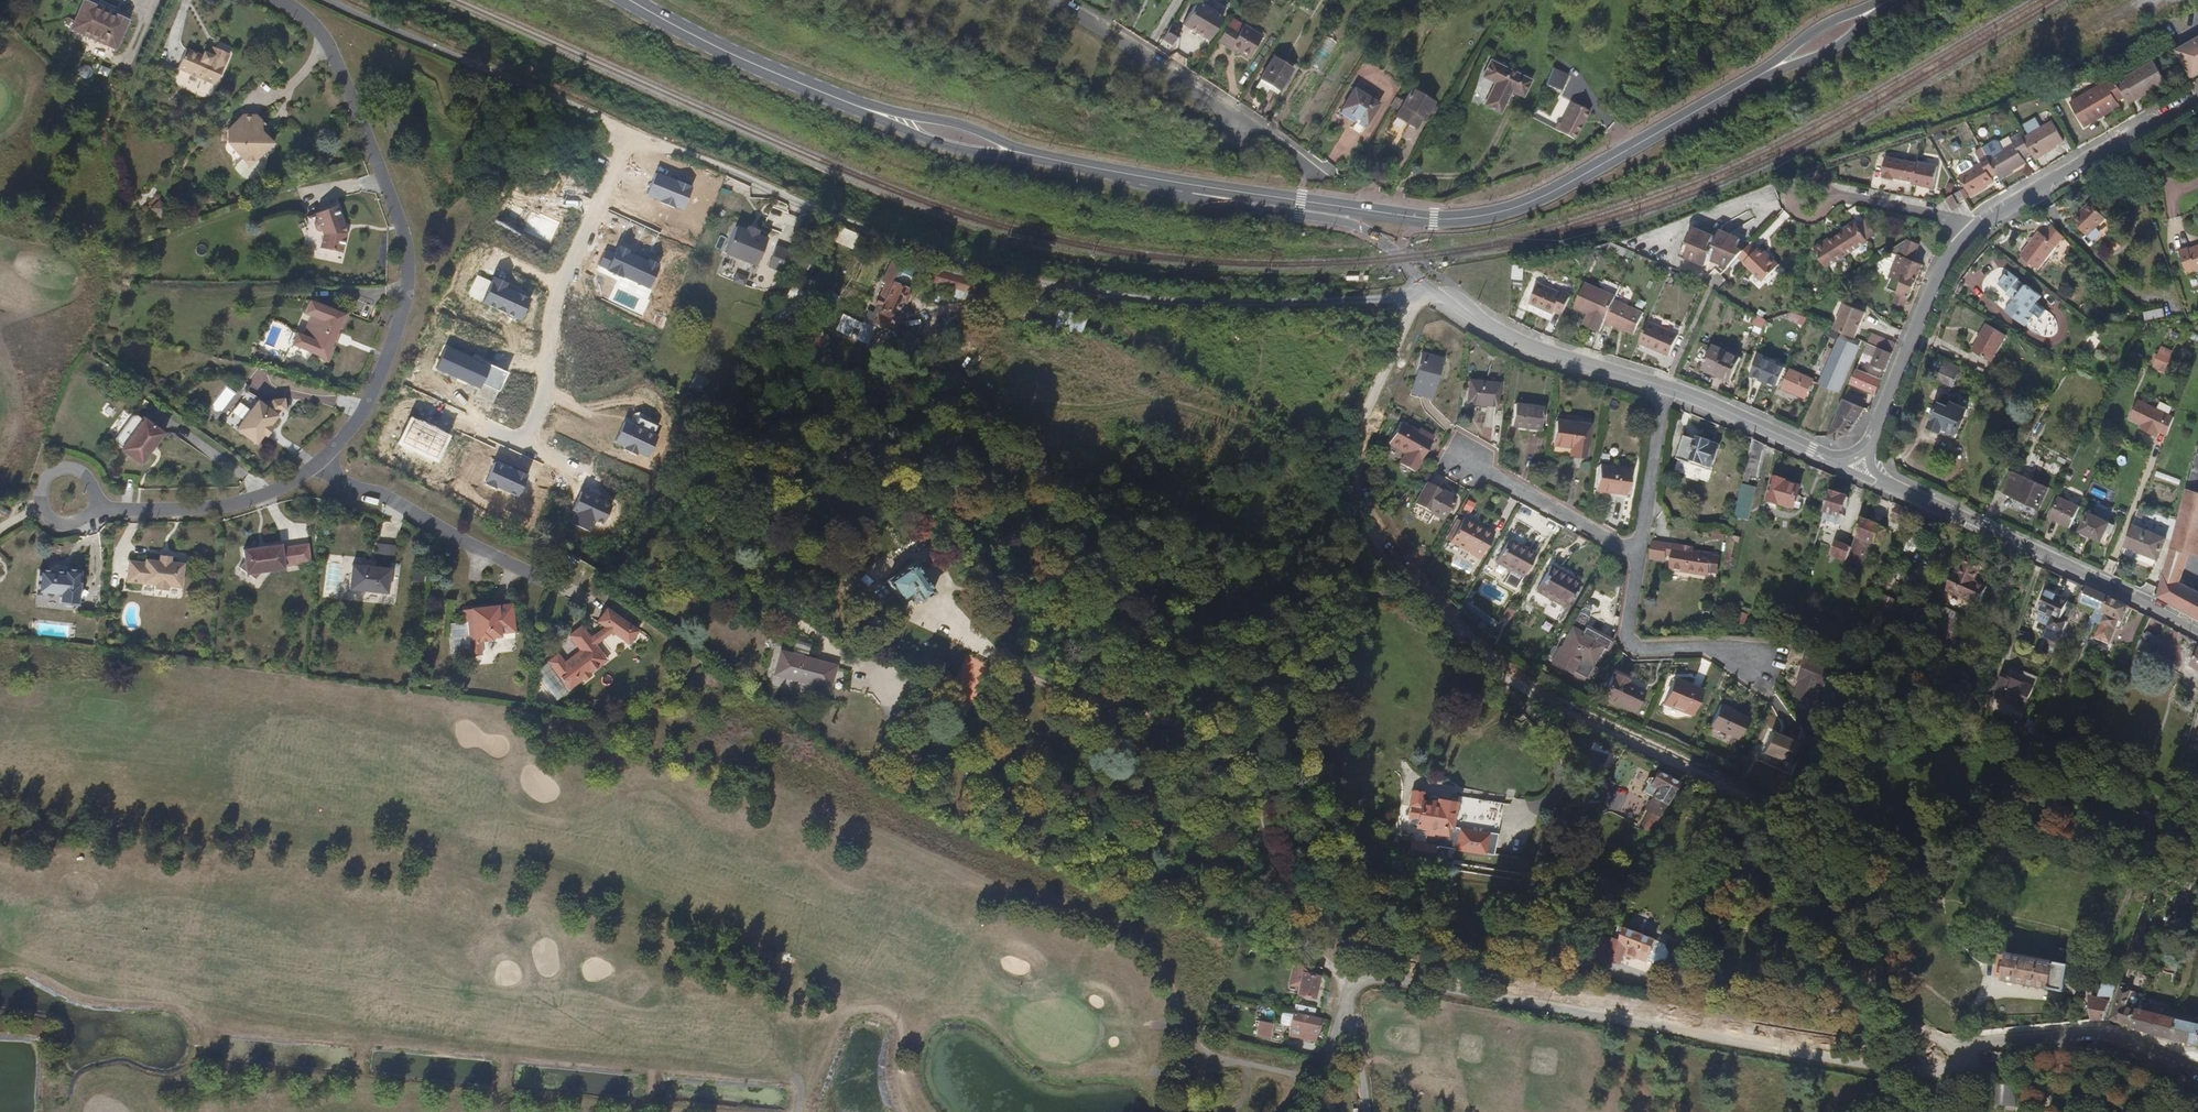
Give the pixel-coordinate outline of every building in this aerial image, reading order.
[(130,20),(116,14),(118,9),(100,1),(97,6),(83,0),(70,30),(117,51),(130,20)] [(1192,0),(1181,0),(1170,19),(1197,35),(1210,10),(1192,0)] [(1220,12),(1207,35),(1218,41),(1221,37),(1241,49),(1252,29),(1220,12)] [(1158,18),(1149,33),(1159,39),(1167,24),(1158,18)] [(1162,42),(1173,45),(1176,37),(1165,33),(1162,42)] [(1329,37),(1311,66),(1320,71),(1337,42),(1329,37)] [(2191,44),(2178,51),(2194,80),(2197,78),(2197,56),(2191,44)] [(218,85),(231,54),(215,47),(211,54),(206,52),(204,56),(187,49),(179,69),(218,85)] [(1282,59),(1263,48),(1250,70),(1269,81),(1282,59)] [(1495,83),(1484,105),(1500,113),(1511,91),(1523,97),(1531,81),(1490,61),(1482,77),(1495,83)] [(2117,83),(2125,98),(2128,102),(2152,89),(2153,91),(2166,83),(2154,62),(2117,83)] [(1568,74),(1552,67),(1545,84),(1561,90),(1568,74)] [(2117,83),(2114,78),(2071,102),(2085,127),(2121,106),(2118,102),(2125,98),(2117,83)] [(1355,88),(1341,109),(1366,124),(1379,103),(1355,88)] [(1411,89),(1386,130),(1400,139),(1408,124),(1416,128),(1423,117),(1425,118),(1434,103),(1411,89)] [(1571,102),(1560,124),(1578,133),(1589,111),(1571,102)] [(224,140),(247,163),(271,140),(271,137),(267,133),(264,133),(257,140),(254,136),(259,130),(259,117),(254,111),(240,111),(224,126),(224,140)] [(2029,136),(2024,139),(2032,154),(2035,158),(2065,142),(2052,122),(2041,128),(2038,122),(2039,121),(2038,120),(2039,119),(2038,118),(2035,118),(2032,119),(2033,121),(2027,124),(2026,122),(2022,125),(2021,127),(2024,131),(2025,130),(2029,136)] [(2024,139),(2021,134),(2012,139),(2014,144),(1989,159),(1997,174),(2000,179),(2026,163),(2024,159),(2032,154),(2024,139)] [(1989,159),(1986,154),(1979,158),(1982,163),(1960,176),(1971,195),(1994,182),(1991,178),(1997,174),(1989,159)] [(1882,175),(1883,176),(1883,178),(1894,180),(1895,178),(1914,182),(1914,184),(1933,188),(1938,166),(1918,162),(1918,163),(1886,157),(1882,175)] [(692,187),(657,172),(647,196),(682,210),(692,187)] [(1965,200),(1960,192),(1952,197),(1956,205),(1965,200)] [(162,202),(151,204),(154,217),(165,215),(162,202)] [(346,229),(335,202),(314,210),(316,216),(313,219),(315,227),(321,228),(322,231),(320,245),(342,249),(346,229)] [(2072,220),(2094,244),(2112,226),(2090,203),(2072,220)] [(562,223),(533,210),(523,232),(552,245),(562,223)] [(1866,220),(1858,225),(1868,240),(1875,235),(1866,220)] [(1868,240),(1858,225),(1856,222),(1843,230),(1844,232),(1827,242),(1827,240),(1814,248),(1827,268),(1869,242),(1868,240)] [(765,237),(736,225),(724,253),(753,265),(765,237)] [(2063,238),(2052,226),(2044,237),(2039,232),(2020,257),(2039,271),(2063,238)] [(1738,257),(1743,252),(1737,250),(1742,239),(1721,230),(1718,237),(1693,227),(1682,255),(1707,265),(1710,259),(1729,267),(1738,257)] [(1919,245),(1907,240),(1901,255),(1898,255),(1889,277),(1892,278),(1887,289),(1898,293),(1894,303),(1905,307),(1923,264),(1913,261),(1919,245)] [(902,254),(904,245),(897,242),(893,252),(902,254)] [(1758,249),(1752,243),(1743,252),(1738,257),(1744,263),(1758,249)] [(657,263),(615,245),(614,248),(607,246),(600,262),(608,266),(607,269),(648,286),(657,263)] [(766,268),(781,273),(790,251),(775,246),(766,268)] [(2187,250),(2187,249),(2179,251),(2187,275),(2196,272),(2196,273),(2197,272),(2197,246),(2187,250)] [(946,261),(949,255),(932,249),(929,255),(946,261)] [(1766,256),(1758,249),(1744,263),(1763,282),(1779,265),(1769,254),(1766,256)] [(1520,269),(1519,278),(1528,279),(1529,270),(1520,269)] [(2025,287),(2017,281),(2018,280),(2009,273),(1999,285),(2009,293),(2007,295),(2015,301),(2011,306),(2010,305),(2005,312),(2025,327),(2034,315),(2030,312),(2041,297),(2026,286),(2025,287)] [(890,318),(905,279),(891,274),(885,287),(880,286),(876,300),(879,301),(875,313),(890,318)] [(1584,325),(1600,331),(1604,324),(1615,300),(1617,296),(1586,282),(1574,307),(1589,314),(1584,325)] [(528,298),(493,283),(483,306),(518,321),(528,298)] [(1554,312),(1563,315),(1572,294),(1563,291),(1562,293),(1539,283),(1529,303),(1553,314),(1554,312)] [(311,313),(303,333),(298,345),(312,350),(311,353),(329,360),(336,344),(333,342),(344,311),(309,298),(305,311),(311,313)] [(1615,300),(1604,324),(1611,328),(1612,325),(1634,334),(1643,312),(1615,300)] [(2145,320),(2164,318),(2162,304),(2143,306),(2145,320)] [(1845,305),(1835,330),(1841,333),(1855,338),(1866,313),(1845,305)] [(1807,318),(1793,312),(1787,314),(1786,318),(1804,325),(1807,318)] [(1763,328),(1766,321),(1757,315),(1753,324),(1763,328)] [(851,338),(855,329),(839,322),(835,330),(851,338)] [(1649,322),(1640,343),(1669,356),(1678,335),(1649,322)] [(1972,351),(1991,362),(2007,337),(1986,325),(1980,337),(1980,338),(1972,351)] [(298,345),(303,333),(296,331),(292,343),(298,345)] [(1855,338),(1841,333),(1819,384),(1839,392),(1861,341),(1855,338)] [(1892,354),(1896,344),(1872,334),(1868,344),(1878,348),(1892,354)] [(866,347),(871,338),(862,335),(859,344),(866,347)] [(488,366),(445,346),(435,369),(478,388),(480,383),(488,366)] [(1741,358),(1714,346),(1703,369),(1731,381),(1741,358)] [(1885,370),(1892,354),(1878,348),(1871,364),(1885,370)] [(2164,373),(2174,354),(2162,348),(2152,367),(2164,373)] [(1411,394),(1431,399),(1442,360),(1421,354),(1411,394)] [(1777,386),(1786,367),(1760,356),(1752,375),(1777,386)] [(506,374),(488,366),(480,383),(498,391),(506,374)] [(1936,381),(1952,388),(1959,372),(1942,366),(1936,381)] [(1882,380),(1857,369),(1844,399),(1865,408),(1869,409),(1882,380)] [(1815,380),(1791,370),(1783,389),(1806,399),(1815,380)] [(1467,405),(1496,407),(1499,384),(1469,381),(1467,405)] [(1837,414),(1857,422),(1865,408),(1844,399),(1837,414)] [(256,445),(277,415),(256,401),(235,430),(256,445)] [(2166,436),(2173,417),(2139,401),(2130,420),(2141,425),(2140,428),(2157,437),(2159,434),(2166,436)] [(1950,408),(1939,403),(1929,428),(1942,433),(1943,430),(1956,436),(1967,410),(1952,403),(1950,408)] [(1511,427),(1540,431),(1543,408),(1514,405),(1511,427)] [(1837,414),(1827,436),(1835,440),(1849,434),(1857,422),(1837,414)] [(141,466),(164,433),(144,419),(142,421),(137,417),(132,417),(115,440),(116,445),(122,449),(121,451),(141,466)] [(450,435),(411,417),(399,443),(438,461),(450,435)] [(659,433),(624,419),(614,442),(649,457),(659,433)] [(1556,421),(1553,447),(1568,449),(1568,456),(1584,459),(1589,426),(1556,421)] [(1399,464),(1412,473),(1430,440),(1401,423),(1389,445),(1405,453),(1399,464)] [(1708,483),(1719,450),(1710,447),(1711,445),(1699,441),(1698,443),(1686,439),(1675,471),(1708,483)] [(1758,479),(1766,446),(1753,440),(1735,519),(1748,522),(1756,489),(1748,487),(1750,477),(1758,479)] [(2171,548),(2191,554),(2197,556),(2197,452),(2171,548)] [(525,473),(490,459),(481,482),(516,497),(525,473)] [(1599,465),(1595,491),(1626,496),(1630,470),(1599,465)] [(2003,494),(2038,510),(2047,489),(2014,473),(2003,494)] [(1774,480),(1768,503),(1796,511),(1802,490),(1788,486),(1789,483),(1774,480)] [(1454,499),(1426,483),(1415,505),(1443,519),(1454,499)] [(613,503),(578,488),(568,511),(575,514),(571,523),(590,531),(594,521),(603,525),(613,503)] [(1849,499),(1832,493),(1825,514),(1835,517),(1833,523),(1840,526),(1849,499)] [(2050,517),(2071,526),(2080,507),(2060,498),(2050,517)] [(1472,513),(1476,504),(1467,500),(1464,510),(1472,513)] [(1911,512),(1896,505),(1889,521),(1905,527),(1911,512)] [(2109,524),(2089,514),(2080,532),(2101,542),(2109,524)] [(1480,560),(1481,559),(1494,534),(1464,518),(1451,542),(1472,554),(1471,556),(1479,560),(1480,560)] [(1882,528),(1863,520),(1852,548),(1846,564),(1860,569),(1870,544),(1876,546),(1882,528)] [(2132,525),(2123,547),(2157,560),(2166,538),(2132,525)] [(1741,539),(1731,537),(1724,568),(1727,568),(1728,563),(1730,563),(1735,543),(1739,543),(1741,539)] [(1496,563),(1523,578),(1536,554),(1509,539),(1496,563)] [(1653,542),(1650,560),(1665,563),(1668,545),(1653,542)] [(1846,564),(1852,548),(1836,542),(1830,557),(1846,564)] [(311,544),(293,547),(295,565),(313,563),(311,544)] [(287,567),(284,548),(283,545),(245,550),(246,562),(241,569),(248,573),(248,575),(250,575),(257,580),(262,573),(287,570),(287,567)] [(1668,545),(1665,563),(1672,564),(1674,550),(1693,553),(1694,549),(1668,545)] [(295,565),(293,547),(284,548),(287,567),(295,565)] [(2171,548),(2157,597),(2197,618),(2197,592),(2180,583),(2191,554),(2171,548)] [(1674,550),(1672,564),(1671,573),(1689,575),(1689,573),(1709,576),(1713,556),(1693,553),(1674,550)] [(1713,556),(1709,576),(1719,577),(1722,557),(1713,556)] [(130,564),(128,585),(157,587),(160,591),(167,592),(170,588),(183,589),(185,565),(171,564),(171,560),(172,558),(161,557),(161,559),(160,563),(147,562),(146,565),(130,564)] [(1453,565),(1468,571),(1471,563),(1456,557),(1453,565)] [(1967,557),(1959,575),(1955,573),(1947,592),(1978,607),(1987,588),(1975,582),(1983,565),(1967,557)] [(391,593),(394,568),(354,564),(353,590),(391,593)] [(912,592),(918,600),(920,602),(933,594),(911,564),(885,583),(898,601),(903,598),(912,592)] [(1021,581),(1027,572),(1013,565),(1008,574),(1021,581)] [(1580,583),(1551,566),(1536,592),(1565,609),(1580,583)] [(413,567),(412,582),(423,583),(424,568),(413,567)] [(79,608),(81,573),(63,572),(63,575),(39,573),(37,597),(60,599),(60,607),(79,608)] [(2094,623),(2101,627),(2106,615),(2103,613),(2110,599),(2085,588),(2079,602),(2095,610),(2091,618),(2095,620),(2094,623)] [(909,606),(918,600),(912,592),(903,598),(909,606)] [(2068,602),(2047,592),(2038,612),(2059,621),(2068,602)] [(2124,623),(2130,609),(2110,599),(2103,613),(2106,615),(2101,627),(2096,638),(2110,645),(2120,622),(2124,623)] [(515,632),(512,605),(462,610),(463,623),(447,625),(451,660),(483,656),(481,643),(487,642),(488,640),(491,640),(491,638),(501,638),(501,634),(515,632)] [(2069,619),(2065,629),(2074,633),(2083,611),(2076,608),(2071,619),(2069,619)] [(606,627),(612,631),(630,643),(639,631),(607,609),(598,622),(606,627)] [(1588,617),(1579,611),(1552,662),(1584,679),(1591,665),(1593,666),(1607,640),(1582,626),(1588,617)] [(1735,623),(1743,626),(1747,617),(1739,613),(1735,623)] [(596,644),(591,638),(582,626),(570,635),(581,650),(566,663),(559,655),(549,662),(571,690),(583,679),(585,682),(594,676),(591,673),(603,664),(591,649),(596,644)] [(596,644),(612,631),(606,627),(591,638),(596,644)] [(2161,640),(2148,633),(2139,650),(2151,657),(2161,640)] [(2197,672),(2197,649),(2196,648),(2193,653),(2196,655),(2190,667),(2197,672)] [(813,681),(796,654),(781,651),(776,672),(813,681)] [(835,664),(796,654),(813,681),(830,685),(835,664)] [(1798,682),(1822,692),(1831,670),(1807,660),(1798,682)] [(1629,681),(1613,673),(1602,698),(1635,713),(1645,691),(1628,683),(1629,681)] [(2032,689),(2004,677),(1995,699),(2023,711),(2032,689)] [(1673,679),(1663,705),(1692,716),(1702,691),(1673,679)] [(1731,710),(1721,705),(1710,727),(1737,741),(1748,719),(1730,711),(1731,710)] [(1621,753),(1611,776),(1631,785),(1642,762),(1621,753)] [(1646,810),(1652,813),(1659,818),(1660,818),(1672,795),(1672,794),(1679,782),(1656,772),(1653,779),(1650,777),(1647,778),(1645,781),(1646,785),(1642,792),(1652,798),(1646,810)] [(1446,862),(1448,848),(1496,855),(1505,802),(1462,795),(1460,805),(1458,805),(1458,803),(1432,799),(1432,802),(1424,801),(1425,792),(1423,792),(1422,789),(1415,789),(1413,791),(1412,791),(1409,808),(1410,809),(1410,811),(1408,820),(1412,826),(1425,828),(1423,843),(1413,842),(1411,855),(1446,862)] [(1659,818),(1652,813),(1645,827),(1653,831),(1659,818)] [(1665,961),(1669,953),(1665,944),(1627,930),(1623,942),(1615,939),(1608,959),(1621,965),(1625,955),(1630,957),(1631,956),(1657,966),(1665,961)] [(2008,955),(2002,982),(2062,993),(2068,966),(2008,955)] [(1312,974),(1313,968),(1308,966),(1306,972),(1298,971),(1292,992),(1311,996),(1316,975),(1312,974)] [(2093,1022),(2103,1021),(2118,980),(2105,979),(2098,998),(2090,996),(2093,1022)] [(2130,1028),(2137,1010),(2142,996),(2127,991),(2129,986),(2123,984),(2110,1021),(2130,1028)] [(2137,1010),(2130,1028),(2157,1037),(2188,1044),(2197,1047),(2197,1025),(2137,1010)] [(1319,1035),(1322,1020),(1292,1013),(1289,1028),(1319,1035)] [(1257,1037),(1269,1038),(1271,1023),(1259,1021),(1257,1037)] [(1355,1099),(1354,1087),(1339,1085),(1337,1096),(1355,1099)] [(1993,1108),(2017,1109),(2018,1086),(1994,1085),(1993,1108)]
